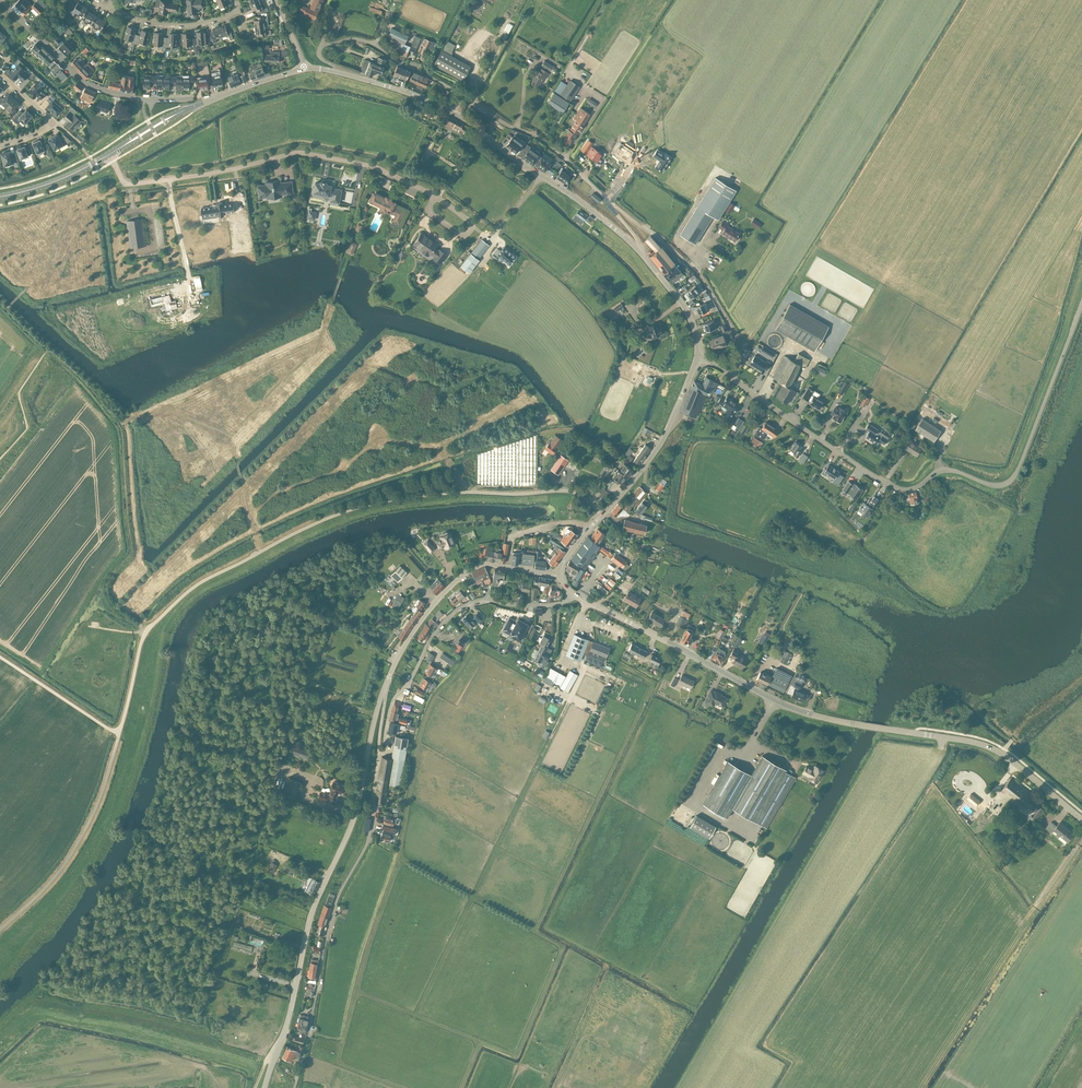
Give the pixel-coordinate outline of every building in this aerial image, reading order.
[(23,16),(31,6),(39,14),(47,6),(40,0),(38,0),(32,5),(27,0),(19,0),(12,7),(19,15),(20,13),(23,16)] [(155,6),(160,7),(159,13),(167,14),(168,11),(176,12),(178,4),(170,3),(170,2),(160,1),(160,0),(156,0),(155,6)] [(184,6),(185,8),(186,9),(187,9),(188,14),(191,14),(197,13),(196,8),(196,6),(201,5),(202,5),(201,0),(186,0),(187,5),(185,5),(184,6)] [(250,4),(253,10),(256,8),(257,11),(267,8),(267,7),(265,3),(262,4),(260,0),(259,0),(250,4)] [(310,9),(307,8),(307,7),(302,5),(299,11),(304,13),(303,14),(314,19),(317,12),(318,11),(323,0),(314,0),(310,7),(311,7),(310,9)] [(70,2),(67,6),(73,10),(76,12),(74,15),(76,16),(83,5),(78,2),(76,5),(73,4),(70,2)] [(87,10),(88,8),(83,5),(76,16),(78,18),(80,14),(83,16),(87,9),(87,10)] [(83,16),(82,17),(85,19),(82,23),(84,24),(91,12),(87,10),(87,9),(83,16)] [(91,12),(84,24),(86,25),(89,22),(91,23),(96,15),(91,12)] [(96,15),(91,23),(94,25),(92,28),(94,30),(101,18),(96,15)] [(258,20),(254,20),(255,27),(265,26),(268,25),(267,18),(267,15),(262,16),(257,16),(258,20)] [(100,18),(93,30),(96,31),(98,28),(101,29),(105,21),(100,18)] [(219,26),(222,37),(228,35),(230,40),(233,39),(230,30),(227,31),(225,25),(219,26)] [(135,43),(137,34),(134,33),(135,28),(127,26),(124,38),(132,40),(131,43),(135,43)] [(214,43),(217,42),(216,39),(222,37),(219,26),(213,28),(215,35),(211,36),(214,43)] [(265,26),(255,27),(256,34),(259,33),(259,36),(271,34),(271,30),(266,31),(265,26)] [(392,28),(388,37),(395,40),(404,44),(408,35),(392,28)] [(137,34),(135,43),(138,44),(139,42),(146,44),(150,32),(142,30),(140,35),(137,34)] [(197,37),(194,38),(195,49),(195,54),(199,54),(199,48),(202,48),(201,44),(205,44),(204,31),(196,31),(197,37)] [(165,49),(166,36),(162,36),(163,32),(154,32),(154,44),(157,45),(159,46),(158,48),(165,49)] [(195,49),(194,38),(190,38),(190,32),(182,33),(183,46),(187,45),(188,49),(195,49)] [(166,36),(165,49),(171,49),(171,47),(173,46),(176,46),(177,33),(169,33),(169,37),(166,36)] [(54,40),(60,46),(57,49),(56,49),(64,57),(65,56),(71,51),(70,50),(69,49),(72,46),(68,42),(65,45),(64,43),(63,43),(64,42),(58,36),(54,40)] [(426,39),(423,46),(431,49),(432,46),(435,47),(437,43),(426,39)] [(395,40),(390,50),(399,54),(404,44),(395,40)] [(33,47),(31,49),(36,53),(36,52),(38,54),(36,55),(39,58),(40,56),(43,59),(49,53),(37,42),(33,47)] [(442,50),(434,64),(463,80),(471,66),(442,50)] [(265,54),(265,62),(279,62),(279,56),(280,56),(280,51),(271,51),(271,54),(265,54)] [(47,65),(54,58),(49,53),(43,59),(42,60),(47,65)] [(360,71),(360,73),(365,74),(372,76),(374,71),(381,73),(386,60),(378,57),(376,63),(365,59),(361,69),(360,71)] [(72,62),(70,64),(79,72),(86,65),(81,60),(82,59),(80,58),(77,60),(76,58),(72,62)] [(554,66),(544,60),(541,65),(551,71),(554,66)] [(255,73),(250,74),(251,79),(256,77),(265,75),(263,69),(262,67),(260,62),(252,65),(254,70),(255,73)] [(10,74),(16,80),(19,77),(23,81),(28,76),(23,72),(25,70),(18,64),(10,74)] [(51,70),(50,72),(51,72),(52,74),(53,73),(56,75),(63,68),(58,64),(57,64),(51,70)] [(86,65),(79,72),(85,79),(87,77),(88,79),(91,76),(90,75),(94,70),(88,64),(86,65)] [(397,66),(393,75),(403,79),(403,78),(406,79),(410,72),(410,70),(407,69),(406,70),(397,66)] [(534,75),(530,82),(538,87),(545,77),(547,78),(550,73),(542,68),(540,72),(538,71),(535,76),(534,75)] [(216,71),(211,72),(214,86),(223,84),(221,74),(220,70),(216,71)] [(57,75),(62,80),(67,76),(62,71),(57,75)] [(414,72),(410,80),(415,83),(419,74),(414,72)] [(234,73),(232,74),(234,78),(233,78),(235,85),(241,83),(241,82),(242,82),(240,76),(239,77),(238,73),(234,74),(234,73)] [(144,74),(143,88),(150,89),(150,85),(150,84),(153,84),(154,76),(150,76),(150,77),(144,77),(144,74)] [(427,83),(429,79),(419,74),(415,83),(424,87),(426,83),(427,83)] [(110,80),(108,88),(132,93),(134,85),(133,85),(134,77),(122,75),(122,80),(117,79),(116,82),(110,80)] [(154,76),(153,84),(157,84),(157,85),(157,89),(163,89),(163,75),(163,77),(157,77),(157,76),(154,76)] [(163,75),(163,89),(170,89),(170,86),(170,85),(173,85),(173,76),(169,76),(169,77),(164,77),(164,75),(163,75)] [(173,76),(173,85),(176,85),(176,86),(176,89),(183,89),(182,75),(182,78),(177,78),(177,76),(173,76)] [(183,75),(182,75),(183,89),(190,89),(190,86),(190,84),(193,84),(193,85),(196,85),(195,79),(195,75),(193,75),(193,76),(189,76),(189,75),(183,75)] [(198,79),(199,88),(208,87),(207,78),(198,79)] [(570,81),(561,94),(570,100),(580,87),(570,81)] [(83,87),(77,82),(73,86),(79,91),(83,87)] [(29,91),(35,97),(37,95),(41,99),(45,94),(41,90),(42,89),(36,83),(29,91)] [(95,92),(85,88),(80,97),(91,102),(95,92)] [(554,93),(548,102),(563,112),(569,103),(554,93)] [(13,98),(12,97),(12,96),(10,95),(9,95),(8,94),(3,100),(0,98),(0,104),(1,102),(6,107),(13,98)] [(56,115),(57,116),(63,109),(53,101),(56,97),(52,94),(47,100),(50,103),(47,107),(50,110),(50,111),(52,112),(53,112),(53,113),(53,114),(55,116),(56,115)] [(13,98),(6,107),(11,111),(8,114),(12,117),(16,112),(13,109),(19,103),(18,102),(17,101),(16,100),(15,100),(13,98)] [(597,103),(589,98),(586,102),(594,107),(597,103)] [(104,102),(98,101),(96,109),(107,112),(110,103),(106,102),(106,103),(104,102)] [(570,129),(578,134),(590,114),(580,108),(573,119),(576,121),(570,129)] [(30,118),(33,115),(26,110),(22,114),(19,111),(12,119),(15,122),(21,120),(25,124),(27,121),(29,121),(30,119),(30,118)] [(73,116),(69,112),(64,118),(67,120),(67,119),(69,121),(66,124),(67,125),(66,126),(69,128),(70,128),(73,130),(76,127),(79,124),(78,124),(81,120),(75,114),(73,116)] [(445,122),(444,124),(452,128),(454,125),(459,129),(458,131),(463,133),(464,132),(466,128),(462,125),(463,123),(462,123),(449,116),(448,117),(447,119),(445,122)] [(623,120),(616,131),(627,139),(625,142),(637,150),(646,135),(623,120)] [(565,128),(559,138),(568,145),(575,134),(565,128)] [(63,133),(61,136),(59,137),(57,134),(53,137),(53,136),(49,138),(49,139),(51,143),(51,144),(52,146),(55,149),(59,147),(60,148),(67,144),(67,143),(71,141),(63,133)] [(510,139),(506,145),(511,149),(518,140),(513,136),(512,136),(511,136),(509,139),(510,139)] [(34,143),(33,143),(37,153),(38,153),(39,154),(40,154),(43,153),(44,151),(43,150),(44,150),(44,149),(48,148),(45,141),(41,143),(40,140),(37,141),(37,140),(33,141),(34,143)] [(518,140),(511,149),(516,153),(521,147),(523,149),(527,144),(524,142),(523,144),(518,140)] [(586,143),(581,150),(586,153),(586,152),(587,153),(586,154),(588,155),(589,155),(590,156),(590,157),(597,162),(602,154),(592,147),(589,150),(588,150),(590,147),(590,146),(589,146),(586,143)] [(523,149),(519,155),(523,158),(522,158),(533,165),(540,155),(539,155),(540,154),(539,152),(536,150),(534,150),(534,151),(530,148),(529,148),(530,146),(527,144),(523,149)] [(626,160),(631,152),(621,145),(615,153),(626,160)] [(18,148),(17,149),(20,159),(28,156),(28,155),(31,154),(28,148),(25,149),(24,146),(21,147),(20,147),(18,148)] [(657,149),(653,156),(660,160),(655,167),(662,171),(671,158),(664,153),(664,154),(657,149)] [(12,158),(10,151),(1,153),(5,165),(13,163),(15,167),(18,166),(15,158),(12,158)] [(541,156),(534,165),(544,172),(551,163),(550,163),(550,161),(548,160),(546,160),(541,156)] [(557,177),(556,177),(565,183),(567,179),(569,176),(561,170),(558,175),(557,177)] [(680,234),(695,244),(712,216),(718,219),(735,191),(715,178),(680,234)] [(267,182),(266,182),(266,185),(258,186),(259,197),(268,196),(268,198),(269,198),(280,196),(280,197),(281,196),(281,191),(286,191),(286,194),(292,193),(291,182),(280,183),(279,180),(278,180),(278,181),(267,182)] [(320,183),(315,182),(314,186),(313,186),(312,193),(324,195),(324,194),(331,195),(330,201),(339,202),(341,189),(331,187),(331,185),(326,184),(327,182),(321,181),(320,183)] [(372,194),(370,199),(372,200),(371,203),(380,207),(379,208),(379,209),(385,212),(386,211),(395,215),(393,220),(398,223),(403,212),(393,207),(395,203),(391,200),(391,199),(386,196),(385,198),(375,193),(374,195),(372,194)] [(601,199),(593,193),(590,196),(598,203),(601,199)] [(216,205),(201,208),(202,216),(203,219),(218,217),(224,216),(224,213),(235,212),(235,211),(233,203),(234,203),(223,204),(222,202),(216,203),(216,205)] [(315,220),(316,212),(311,211),(312,208),(309,207),(308,211),(307,218),(310,219),(309,221),(312,221),(312,219),(315,220)] [(576,215),(573,219),(580,225),(583,221),(585,219),(592,225),(595,221),(592,219),(593,218),(590,215),(589,217),(587,215),(580,210),(576,215)] [(129,240),(123,240),(135,256),(146,251),(146,247),(145,246),(142,219),(127,221),(129,240)] [(721,233),(734,241),(739,233),(727,225),(728,224),(723,220),(719,227),(723,230),(721,233)] [(358,223),(354,230),(359,232),(362,226),(358,223)] [(438,244),(422,233),(421,234),(420,233),(418,236),(419,237),(414,244),(418,246),(419,245),(424,249),(422,251),(428,255),(429,253),(431,254),(431,253),(435,256),(433,258),(440,263),(446,254),(440,249),(439,251),(435,248),(438,244)] [(646,239),(645,240),(645,241),(655,252),(650,257),(663,273),(663,274),(664,273),(669,280),(670,280),(672,283),(673,283),(678,278),(682,275),(683,274),(675,265),(675,264),(661,247),(660,247),(654,240),(650,236),(649,237),(646,239)] [(489,245),(482,239),(461,266),(469,273),(479,260),(476,258),(479,254),(481,256),(489,245)] [(351,242),(348,248),(354,251),(357,244),(351,242)] [(497,248),(492,255),(495,258),(498,255),(502,258),(510,265),(516,257),(504,247),(501,251),(497,248)] [(694,287),(686,292),(690,298),(698,293),(700,292),(697,288),(695,289),(694,287)] [(170,295),(149,300),(151,308),(164,304),(166,312),(169,311),(173,323),(173,322),(181,320),(179,314),(184,313),(183,305),(191,303),(189,296),(175,299),(175,301),(172,302),(170,295)] [(706,302),(695,307),(699,314),(709,309),(706,302)] [(619,305),(614,309),(616,311),(623,306),(621,303),(619,304),(619,305)] [(815,350),(829,326),(790,304),(776,327),(815,350)] [(712,320),(703,324),(705,331),(716,327),(714,323),(713,324),(712,320)] [(659,329),(657,323),(648,326),(650,332),(646,335),(650,339),(652,337),(652,338),(657,336),(656,335),(662,333),(660,328),(659,329)] [(723,334),(709,340),(712,349),(727,344),(723,334)] [(764,346),(761,350),(772,357),(775,353),(764,346)] [(784,355),(773,378),(783,384),(776,396),(787,402),(794,390),(789,387),(800,364),(801,365),(806,357),(798,353),(794,361),(784,355)] [(755,355),(750,364),(761,371),(763,368),(766,370),(770,363),(767,361),(766,362),(755,355)] [(686,397),(681,410),(688,413),(689,413),(695,416),(705,393),(707,390),(712,393),(717,383),(715,382),(713,380),(706,377),(702,384),(694,380),(691,386),(686,397)] [(844,391),(849,384),(845,381),(840,389),(844,391)] [(814,390),(808,387),(802,397),(808,401),(808,400),(810,401),(809,403),(819,409),(824,401),(814,395),(813,396),(811,395),(814,390)] [(727,396),(725,400),(721,397),(716,404),(720,406),(721,405),(727,409),(724,414),(730,418),(733,413),(734,414),(740,405),(727,396)] [(869,399),(865,396),(861,404),(865,406),(869,399)] [(835,407),(832,413),(835,415),(833,417),(837,419),(836,420),(840,422),(840,421),(841,422),(847,412),(839,407),(838,409),(835,407)] [(737,424),(735,429),(737,431),(740,426),(744,421),(738,417),(735,423),(737,424)] [(934,441),(941,430),(922,418),(915,429),(934,441)] [(759,426),(754,433),(761,438),(770,424),(766,421),(761,428),(759,426)] [(869,423),(865,428),(866,429),(866,428),(866,429),(869,430),(869,431),(868,433),(865,437),(866,437),(867,437),(877,444),(879,441),(884,444),(884,445),(888,439),(882,435),(883,435),(882,435),(881,436),(879,435),(876,433),(877,432),(878,431),(878,430),(879,429),(878,429),(877,428),(869,423)] [(743,424),(738,430),(744,434),(748,427),(743,424)] [(770,424),(761,438),(763,439),(767,433),(771,437),(772,436),(774,437),(779,429),(775,426),(775,427),(770,424)] [(651,438),(654,433),(649,429),(645,434),(651,438)] [(477,483),(484,485),(533,485),(537,478),(537,434),(477,454),(477,483)] [(550,442),(545,448),(545,449),(548,452),(548,451),(552,454),(557,448),(556,447),(562,440),(556,435),(550,442)] [(754,436),(750,442),(756,446),(756,445),(760,440),(755,437),(754,436)] [(917,456),(922,447),(909,438),(903,447),(917,456)] [(790,449),(795,453),(794,455),(797,457),(801,451),(798,450),(801,445),(795,441),(790,449)] [(640,464),(651,448),(645,444),(633,461),(638,465),(639,463),(640,464)] [(803,463),(808,456),(803,453),(798,460),(803,463)] [(561,455),(551,469),(558,474),(568,460),(561,455)] [(626,476),(628,477),(633,470),(625,464),(619,470),(626,476)] [(822,472),(822,473),(826,475),(827,474),(835,478),(832,482),(838,486),(843,478),(844,476),(839,473),(840,471),(829,464),(826,469),(825,468),(822,472)] [(619,470),(618,469),(612,476),(621,483),(626,476),(619,470)] [(856,484),(856,485),(855,485),(849,480),(843,490),(857,499),(864,489),(856,484)] [(635,491),(641,496),(645,491),(639,486),(635,491)] [(604,489),(599,495),(603,499),(608,492),(604,489)] [(907,497),(908,499),(910,499),(911,503),(919,501),(918,496),(916,491),(908,493),(909,496),(907,497)] [(923,496),(925,497),(923,500),(927,502),(930,499),(933,501),(933,499),(934,500),(935,497),(932,495),(926,491),(923,496)] [(630,498),(635,503),(638,499),(633,494),(630,498)] [(858,510),(863,512),(862,513),(862,515),(863,516),(864,517),(865,517),(866,517),(867,517),(867,516),(868,516),(874,508),(873,508),(879,499),(874,496),(871,500),(869,498),(866,503),(864,502),(858,510)] [(626,502),(632,507),(635,503),(630,498),(626,502)] [(650,502),(645,498),(634,511),(639,515),(650,502)] [(632,507),(626,502),(623,506),(629,511),(632,507)] [(616,516),(623,507),(618,503),(611,512),(616,516)] [(918,511),(919,507),(911,504),(908,514),(916,517),(918,511)] [(645,533),(647,524),(633,521),(624,519),(622,529),(631,531),(631,530),(645,533)] [(597,528),(590,538),(587,536),(570,559),(585,568),(593,557),(592,556),(600,545),(598,543),(605,534),(597,528)] [(569,547),(578,534),(571,529),(568,532),(567,532),(566,534),(565,533),(562,537),(560,540),(569,547)] [(445,548),(454,544),(450,533),(448,533),(447,532),(446,531),(442,533),(442,534),(442,536),(441,536),(442,539),(437,541),(439,548),(444,545),(445,548)] [(552,536),(549,541),(556,545),(549,554),(550,554),(553,556),(552,557),(558,561),(565,552),(562,549),(565,545),(552,536)] [(431,551),(434,548),(429,542),(426,546),(431,551)] [(484,556),(484,559),(501,562),(505,562),(506,556),(506,557),(507,553),(501,552),(486,549),(484,556)] [(512,552),(511,563),(518,564),(534,566),(534,554),(535,550),(527,549),(527,553),(519,552),(512,551),(512,552)] [(535,566),(535,568),(546,570),(546,559),(542,559),(542,556),(538,556),(539,553),(539,552),(536,551),(536,553),(535,566)] [(548,562),(554,566),(558,561),(552,557),(553,556),(550,554),(548,557),(550,559),(548,562)] [(615,554),(611,559),(622,567),(625,562),(615,554)] [(568,567),(566,570),(570,572),(571,571),(575,573),(580,566),(570,560),(566,566),(568,567)] [(398,582),(407,572),(400,565),(390,575),(398,582)] [(485,567),(472,573),(475,579),(480,576),(484,586),(490,584),(491,581),(485,567)] [(585,571),(580,568),(574,578),(579,581),(585,571)] [(504,576),(507,577),(508,571),(495,569),(492,585),(497,586),(504,580),(504,579),(504,576)] [(543,593),(547,593),(549,578),(539,576),(539,578),(535,577),(533,583),(538,584),(538,583),(545,584),(543,593)] [(437,593),(445,585),(438,578),(430,587),(437,593)] [(520,582),(518,589),(529,591),(531,584),(524,583),(520,582)] [(380,583),(373,591),(381,598),(388,590),(380,583)] [(556,589),(557,588),(551,586),(552,585),(550,584),(548,590),(550,591),(549,595),(558,597),(560,591),(556,589)] [(536,599),(538,588),(531,587),(529,598),(536,599)] [(455,594),(460,600),(465,596),(460,590),(455,594)] [(636,607),(640,598),(628,592),(623,600),(636,607)] [(460,600),(455,594),(450,598),(452,601),(451,602),(454,606),(461,601),(460,600)] [(395,599),(392,606),(397,609),(400,605),(401,602),(395,599)] [(414,607),(412,609),(412,610),(414,612),(414,613),(413,613),(419,617),(419,616),(423,611),(417,608),(418,607),(421,609),(425,603),(419,599),(416,605),(415,606),(414,607)] [(432,619),(428,623),(432,626),(432,625),(434,627),(435,627),(437,624),(437,623),(435,622),(437,620),(442,614),(439,611),(436,615),(437,616),(435,619),(433,617),(432,619)] [(475,617),(473,619),(467,614),(462,620),(470,628),(476,622),(475,621),(477,619),(479,621),(482,617),(477,612),(474,616),(475,617)] [(648,619),(660,626),(664,619),(652,612),(648,619)] [(404,627),(398,637),(400,638),(404,641),(415,623),(419,617),(413,613),(411,617),(409,620),(404,627)] [(683,628),(687,620),(679,615),(675,623),(683,628)] [(503,630),(510,634),(510,635),(515,637),(515,638),(516,639),(518,639),(519,639),(520,639),(528,624),(518,619),(516,622),(514,621),(515,620),(509,618),(503,630)] [(430,626),(426,624),(420,632),(428,637),(429,634),(427,633),(430,626)] [(685,632),(680,640),(687,643),(689,644),(693,637),(691,636),(691,635),(693,631),(687,628),(687,627),(685,632)] [(428,637),(420,632),(417,638),(422,641),(424,638),(426,640),(428,637)] [(759,641),(765,645),(770,637),(769,637),(771,635),(765,632),(764,634),(763,633),(759,641)] [(543,635),(539,643),(541,644),(546,646),(550,639),(551,637),(544,633),(543,635)] [(574,634),(566,654),(580,660),(583,653),(604,661),(606,657),(609,648),(574,634)] [(779,638),(776,646),(781,649),(783,644),(782,644),(784,640),(779,638)] [(628,650),(632,652),(631,653),(634,655),(635,653),(643,658),(647,651),(631,643),(628,650)] [(541,644),(539,649),(548,653),(548,654),(549,654),(550,654),(552,649),(546,646),(541,644)] [(734,648),(730,656),(734,658),(732,661),(737,664),(742,667),(747,659),(744,658),(744,656),(741,655),(740,655),(737,654),(739,651),(734,648)] [(539,649),(532,661),(537,664),(539,661),(543,663),(542,666),(545,668),(548,662),(549,661),(547,660),(545,659),(546,658),(548,655),(548,654),(548,653),(539,649)] [(713,658),(712,658),(720,662),(724,656),(725,654),(724,651),(722,650),(721,651),(718,649),(713,658)] [(791,653),(785,650),(780,661),(786,664),(791,653)] [(426,659),(431,662),(435,655),(429,652),(426,659)] [(442,653),(440,657),(451,664),(452,665),(455,661),(442,653)] [(660,665),(658,664),(661,658),(652,654),(649,660),(651,661),(649,665),(655,668),(657,666),(656,668),(658,669),(660,665)] [(425,672),(431,676),(432,676),(434,678),(437,673),(434,672),(436,668),(430,664),(425,672)] [(550,667),(543,681),(551,686),(553,682),(559,686),(565,676),(550,667)] [(783,693),(792,676),(777,668),(768,685),(783,693)] [(560,687),(568,692),(578,675),(569,670),(560,687)] [(760,672),(756,680),(759,681),(760,681),(767,684),(770,677),(760,672)] [(791,684),(787,692),(792,694),(791,696),(798,699),(798,700),(801,701),(803,701),(805,698),(806,698),(808,695),(806,694),(806,693),(799,690),(800,688),(802,684),(805,675),(797,672),(791,684)] [(691,688),(694,680),(682,675),(678,682),(691,688)] [(433,684),(425,678),(420,686),(429,690),(430,688),(433,689),(437,684),(434,682),(433,684)] [(718,704),(723,706),(727,698),(726,697),(725,697),(723,695),(722,696),(719,694),(719,693),(714,691),(712,697),(708,695),(704,702),(711,705),(712,703),(716,705),(717,705),(718,704)] [(402,703),(395,701),(392,710),(399,712),(402,703)] [(401,713),(399,712),(392,710),(389,718),(396,721),(396,720),(399,721),(401,713)] [(390,722),(388,730),(398,732),(399,728),(405,729),(405,726),(400,725),(400,724),(390,722)] [(389,784),(400,786),(408,737),(395,735),(392,757),(394,757),(389,784)] [(292,753),(308,759),(310,752),(295,746),(292,753)] [(785,771),(786,769),(762,755),(751,774),(728,761),(703,803),(727,817),(732,808),(765,827),(794,777),(785,771)] [(816,782),(823,770),(815,765),(813,769),(806,766),(802,772),(809,776),(808,777),(816,782)] [(1035,811),(1041,803),(1035,797),(1036,796),(1012,777),(1003,788),(1027,807),(1028,805),(1035,811)] [(285,794),(296,798),(301,782),(291,778),(285,794)] [(343,786),(344,785),(333,782),(330,789),(332,790),(330,795),(321,791),(319,797),(326,799),(327,796),(329,797),(336,799),(338,792),(341,793),(342,789),(343,790),(344,787),(343,786)] [(971,793),(967,798),(976,805),(980,800),(971,793)] [(982,802),(974,813),(979,816),(987,805),(982,802)] [(1038,817),(1044,810),(1040,807),(1033,815),(1032,814),(1029,818),(1034,822),(1038,817)] [(696,815),(689,826),(709,837),(715,826),(696,815)] [(385,816),(384,823),(393,825),(394,823),(395,823),(396,822),(397,818),(395,818),(385,816)] [(1045,828),(1051,833),(1054,830),(1067,841),(1073,834),(1059,822),(1056,826),(1051,821),(1045,828)] [(383,825),(382,830),(388,832),(395,833),(396,828),(383,825)] [(382,832),(380,839),(384,840),(384,843),(388,844),(389,841),(390,837),(394,838),(396,838),(397,835),(395,834),(395,833),(388,832),(388,833),(382,832)] [(269,870),(273,872),(277,865),(272,862),(269,870)] [(285,868),(294,872),(297,866),(288,862),(285,868)] [(308,886),(306,890),(309,892),(314,894),(320,882),(312,878),(308,886)] [(318,924),(318,925),(320,925),(319,926),(322,927),(319,935),(323,936),(324,936),(326,927),(325,927),(331,907),(330,907),(335,895),(330,893),(325,905),(324,905),(318,924)] [(233,941),(231,948),(251,953),(253,947),(233,941)] [(309,969),(316,970),(317,964),(318,964),(318,960),(312,959),(311,962),(309,969)] [(308,979),(308,982),(316,983),(316,980),(317,971),(316,970),(309,969),(308,976),(309,976),(308,979)] [(299,1017),(298,1022),(307,1024),(308,1019),(309,1016),(300,1014),(300,1017),(299,1017)] [(298,1027),(297,1031),(306,1032),(307,1024),(298,1022),(297,1027),(298,1027)] [(287,1046),(282,1056),(292,1060),(294,1055),(298,1057),(303,1046),(296,1043),(294,1049),(292,1048),(287,1046)]
